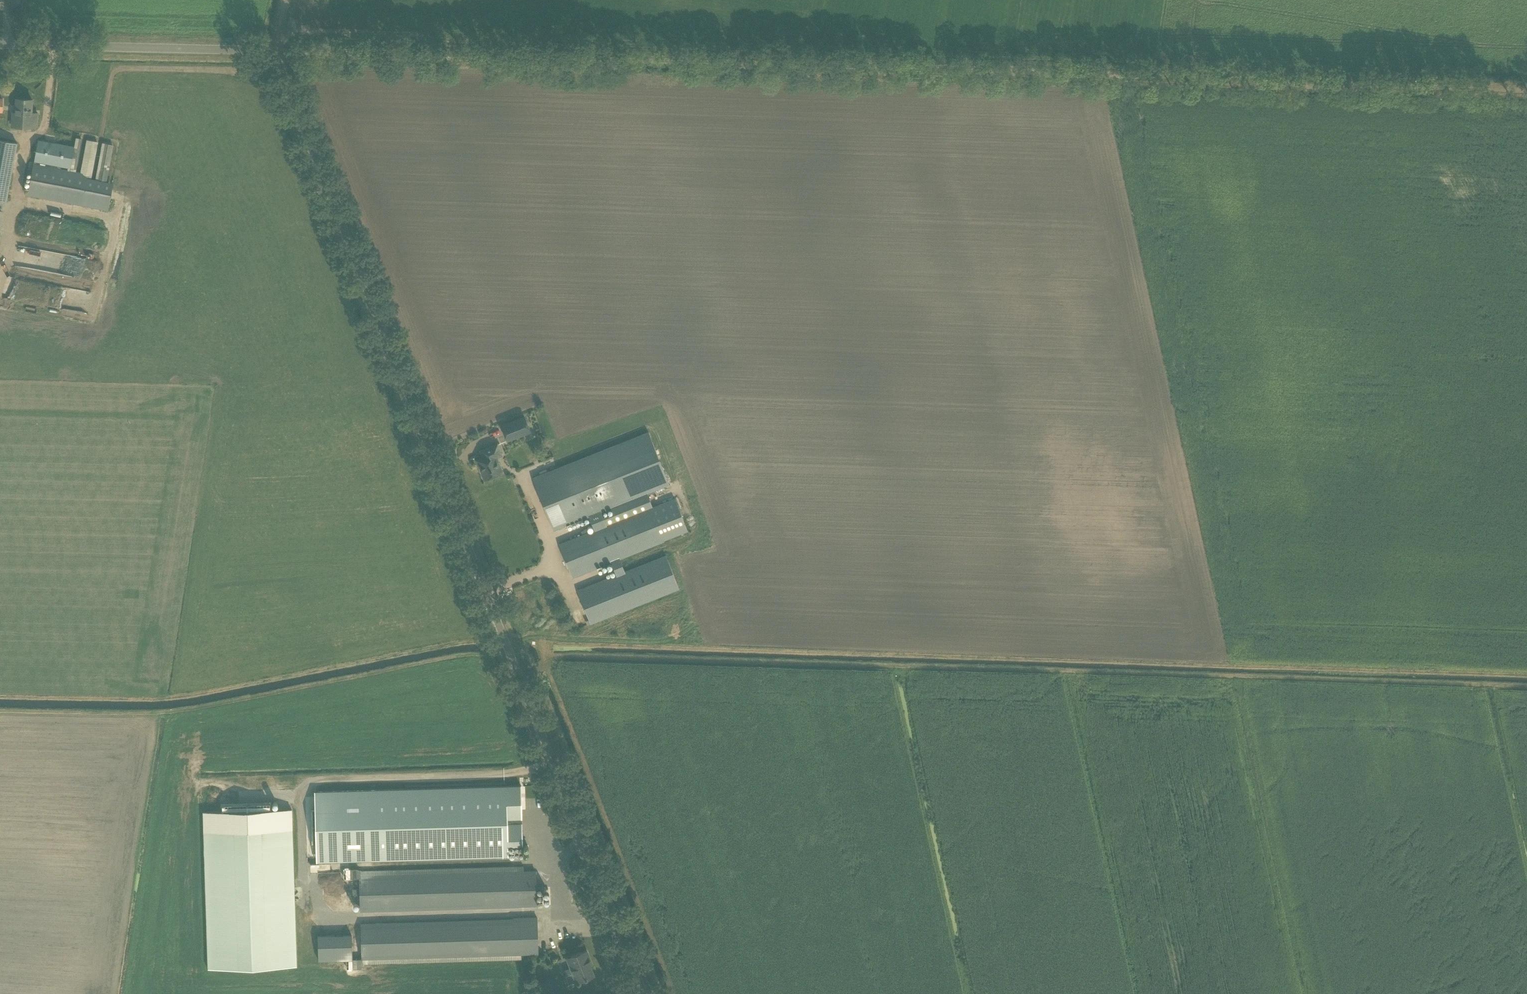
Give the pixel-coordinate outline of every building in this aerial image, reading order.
[(12,126),(37,127),(38,113),(32,113),(32,100),(17,99),(16,113),(13,113),(12,126)] [(82,138),(76,137),(74,147),(39,140),(28,195),(81,205),(86,179),(91,180),(98,142),(87,139),(81,172),(76,171),(82,138)] [(7,201),(18,142),(0,139),(0,200),(7,201)] [(102,142),(95,181),(106,183),(114,144),(102,142)] [(54,280),(55,272),(23,268),(22,277),(54,280)] [(94,281),(74,275),(75,272),(65,269),(64,275),(68,277),(66,283),(92,290),(94,281)] [(501,426),(507,442),(531,432),(524,416),(501,426)] [(587,621),(588,624),(591,623),(679,588),(666,556),(625,573),(619,558),(688,531),(675,499),(653,508),(647,493),(669,484),(649,432),(533,478),(554,530),(589,516),(595,530),(559,544),(572,576),(611,561),(617,576),(578,591),(590,620),(587,621)] [(476,460),(484,480),(504,472),(498,458),(502,456),(497,444),(481,451),(483,457),(476,460)] [(310,810),(311,844),(318,844),(318,863),(508,856),(508,846),(522,845),(521,787),(317,792),(317,810),(310,810)] [(203,812),(208,969),(297,966),(292,809),(271,810),(271,802),(221,803),(221,811),(203,812)] [(345,869),(344,869),(344,879),(360,878),(360,888),(352,888),(352,895),(360,895),(361,910),(527,906),(537,905),(536,871),(526,871),(524,871),(360,875),(360,870),(357,869),(349,869),(349,868),(345,868),(345,869)] [(362,959),(352,959),(353,969),(361,968),(363,966),(363,959),(362,958),(521,954),(521,946),(528,946),(538,946),(537,917),(527,918),(514,917),(514,919),(361,924),(362,959)] [(318,936),(318,961),(352,960),(351,935),(318,936)] [(573,973),(566,976),(570,984),(576,982),(577,982),(584,979),(594,975),(590,966),(592,965),(590,960),(586,951),(577,954),(571,957),(574,965),(570,966),(573,973)]
